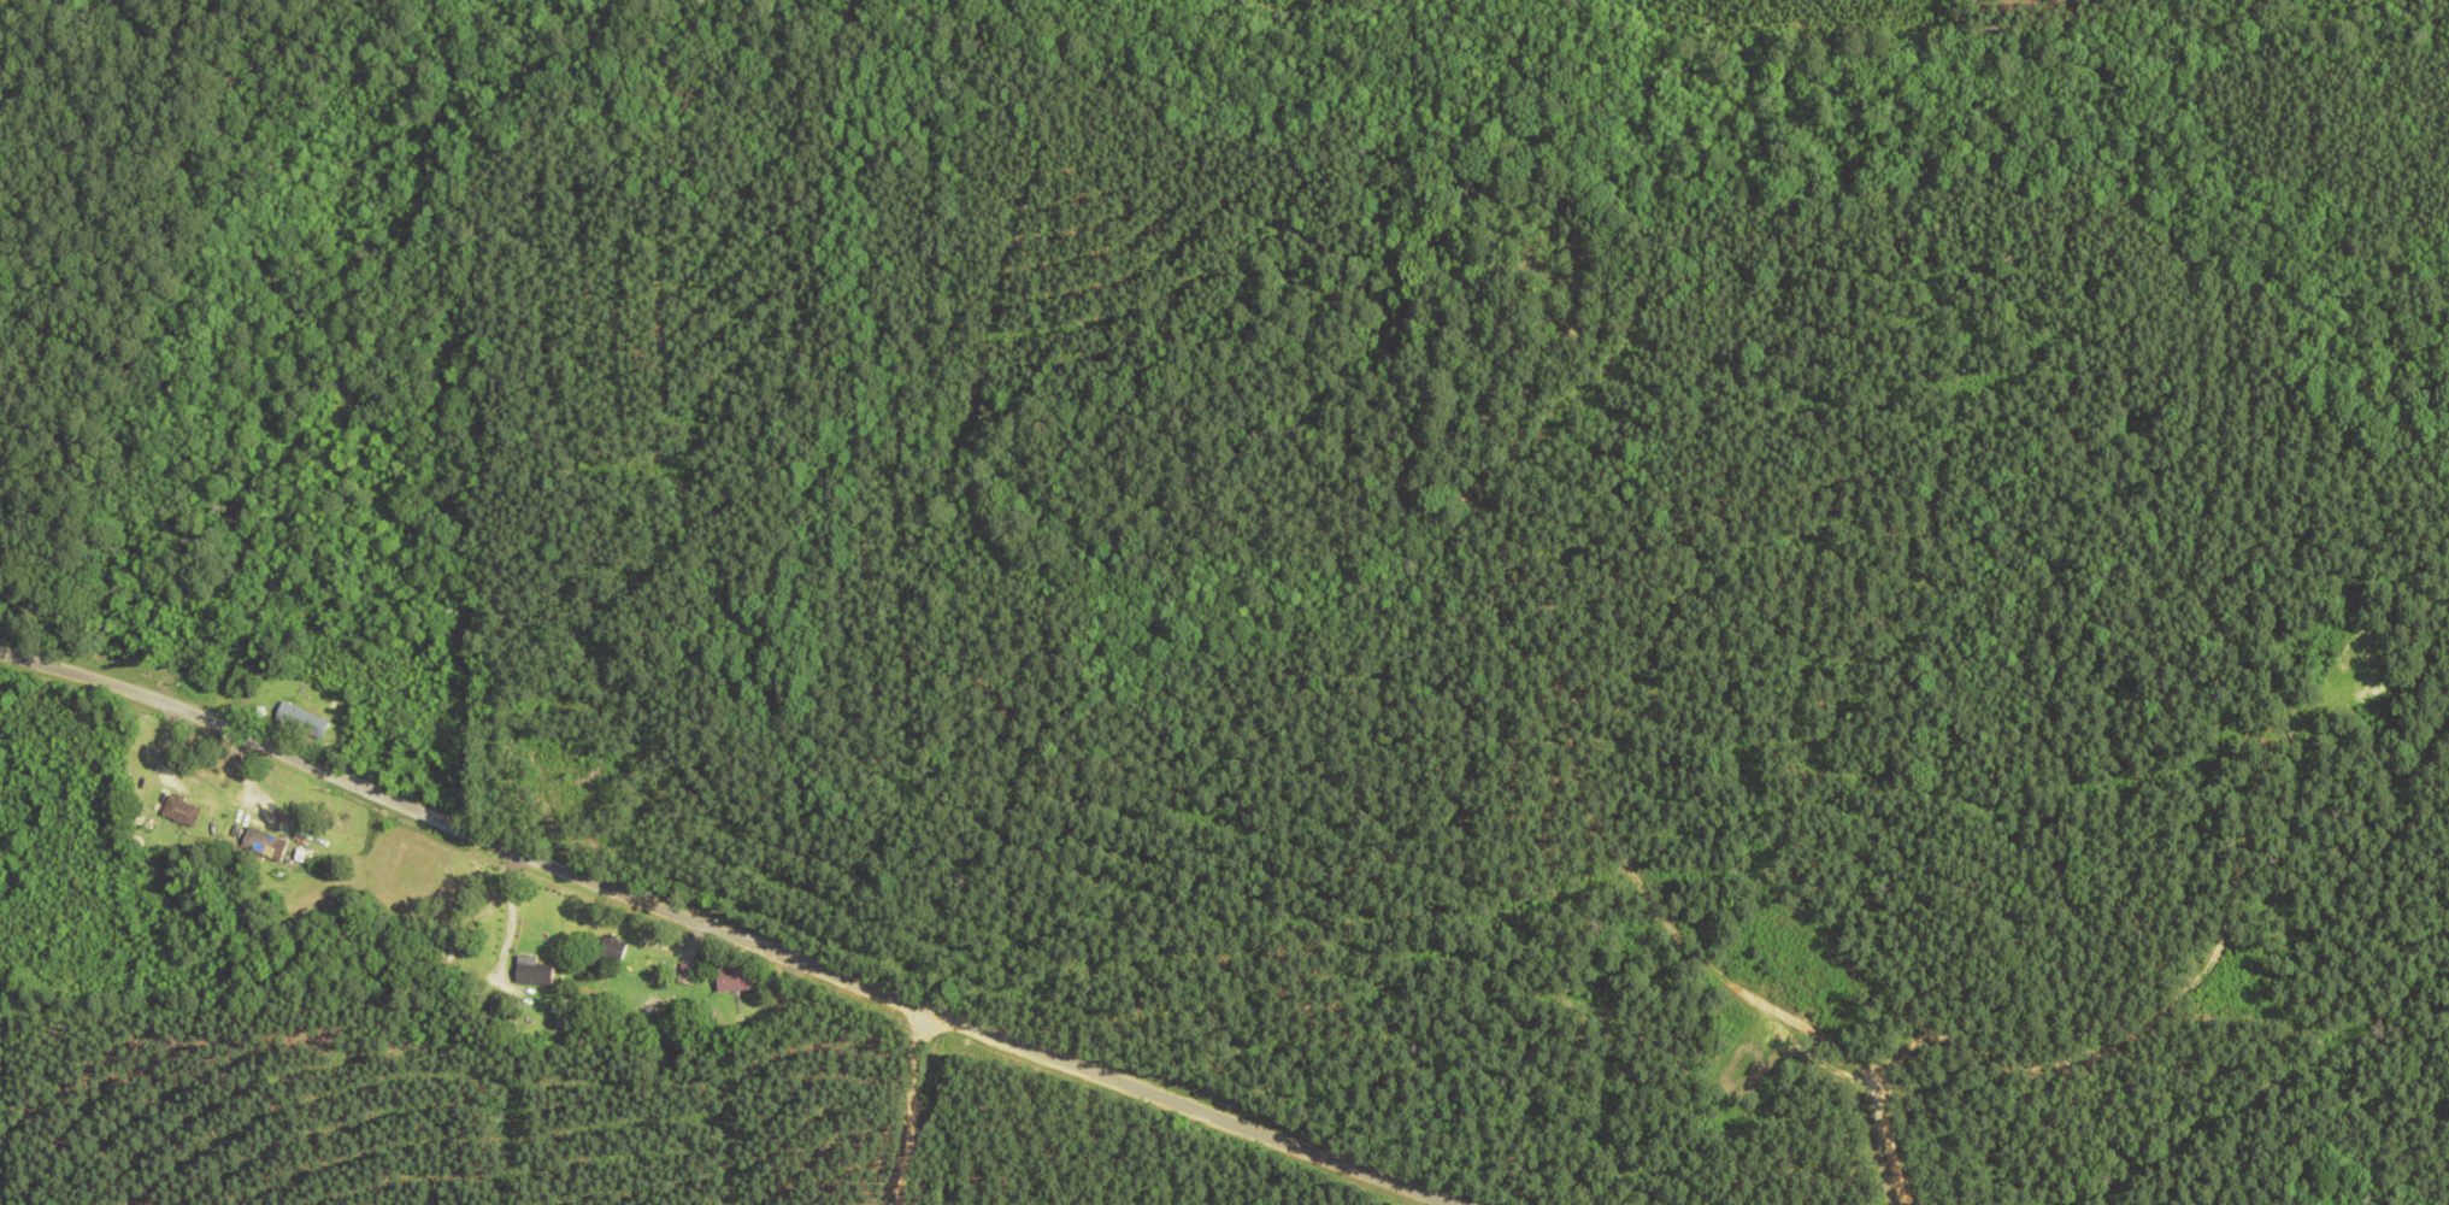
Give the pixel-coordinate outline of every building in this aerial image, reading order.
[(329,724),(283,701),(273,722),(319,744),(329,724)] [(200,810),(168,796),(160,817),(192,830),(200,810)] [(278,863),(285,844),(246,830),(239,849),(278,863)] [(620,964),(625,943),(601,936),(595,957),(620,964)] [(548,966),(534,966),(534,956),(513,956),(513,984),(548,984),(548,966)] [(751,968),(715,968),(715,992),(751,992),(751,968)]
